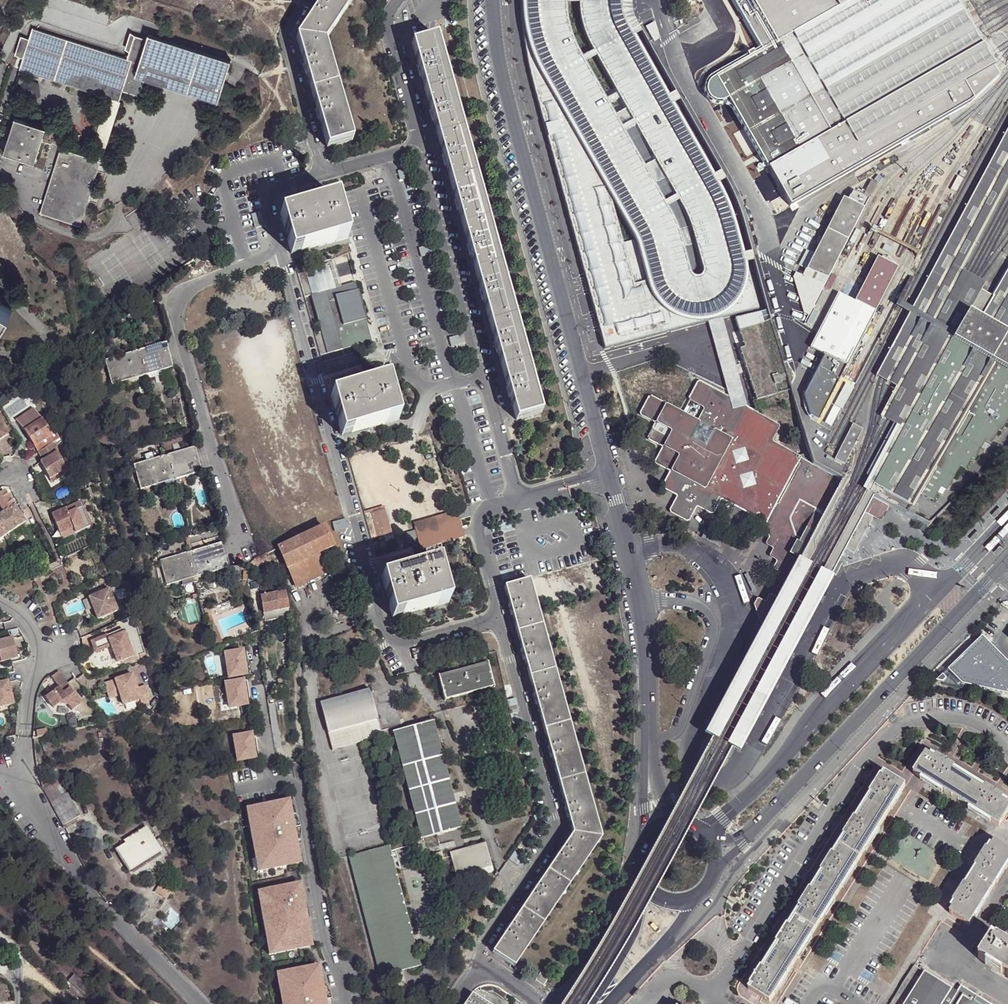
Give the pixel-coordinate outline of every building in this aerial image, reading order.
[(354,0),(323,0),(296,39),(327,149),(352,142),(324,44),(354,0)] [(621,0),(572,0),(575,15),(593,11),(624,34),(618,35),(621,49),(602,53),(610,59),(605,66),(621,63),(623,72),(609,75),(611,76),(606,84),(619,81),(621,91),(627,82),(629,90),(639,76),(634,55),(622,46),(620,35),(628,33),(621,0)] [(764,48),(719,72),(711,77),(708,82),(708,88),(710,93),(714,96),(719,99),(725,99),(732,94),(779,177),(990,59),(988,55),(978,38),(972,28),(966,17),(958,4),(956,0),(737,0),(764,48)] [(106,91),(115,93),(118,83),(136,88),(141,69),(213,91),(225,51),(144,26),(142,34),(128,30),(123,49),(28,20),(15,63),(106,91)] [(540,415),(436,38),(412,45),(515,422),(540,415)] [(990,59),(779,177),(793,201),(971,99),(998,73),(995,67),(990,59)] [(28,79),(18,87),(20,99),(31,105),(40,97),(40,84),(28,79)] [(603,93),(653,310),(687,302),(689,310),(700,307),(656,112),(637,117),(636,112),(630,114),(628,104),(624,88),(603,93)] [(88,151),(98,154),(115,93),(106,91),(88,151)] [(0,146),(30,155),(40,122),(10,113),(0,146)] [(1007,335),(1007,270),(992,297),(981,291),(985,283),(978,280),(974,277),(967,273),(960,269),(1007,179),(1007,128),(910,310),(876,377),(881,380),(892,385),(896,388),(880,417),(888,421),(895,425),(899,427),(905,431),(872,489),(893,501),(909,510),(991,367),(1006,338),(1007,335)] [(290,144),(293,153),(301,150),(299,141),(290,144)] [(78,219),(98,154),(88,151),(57,142),(37,206),(78,219)] [(52,145),(45,143),(40,157),(47,159),(52,145)] [(867,201),(853,193),(847,204),(841,201),(818,247),(813,245),(809,253),(813,255),(802,278),(796,274),(793,279),(800,299),(804,301),(801,306),(805,313),(810,315),(867,201)] [(251,195),(252,209),(260,208),(259,194),(251,195)] [(334,195),(278,211),(289,251),(345,235),(334,195)] [(261,214),(252,214),(253,229),(262,228),(261,214)] [(814,342),(811,348),(847,366),(875,312),(898,268),(877,258),(854,302),(838,293),(814,342)] [(353,282),(333,287),(328,289),(327,283),(329,282),(327,277),(324,263),(292,272),(299,297),(309,294),(319,331),(312,333),(320,360),(355,351),(357,351),(356,345),(356,344),(356,343),(369,340),(359,303),(353,282)] [(328,289),(333,287),(330,279),(324,263),(327,277),(329,282),(327,283),(328,289)] [(0,299),(0,331),(14,308),(0,299)] [(875,312),(847,366),(851,368),(858,372),(886,318),(878,314),(875,312)] [(769,325),(739,334),(744,350),(739,352),(756,403),(789,393),(769,325)] [(804,344),(811,348),(814,342),(807,338),(804,344)] [(1006,338),(991,367),(993,368),(1007,376),(1007,339),(1006,338)] [(464,344),(456,347),(458,356),(466,353),(464,344)] [(171,369),(164,345),(104,361),(110,386),(171,369)] [(324,374),(355,366),(361,364),(359,357),(355,358),(322,367),(324,374)] [(835,374),(841,377),(845,368),(837,364),(833,373),(835,374)] [(993,368),(966,416),(972,420),(960,440),(954,438),(936,470),(956,481),(962,470),(967,473),(973,462),(976,464),(982,453),(979,451),(984,443),(992,447),(999,435),(1002,436),(1007,425),(1007,376),(993,368)] [(815,376),(822,380),(825,373),(819,370),(815,376)] [(830,384),(835,387),(836,387),(841,377),(835,374),(830,384)] [(397,419),(391,397),(386,379),(366,385),(353,389),(330,396),(342,435),(350,433),(391,421),(397,419)] [(756,612),(760,625),(702,736),(704,737),(737,755),(831,580),(829,579),(829,578),(831,579),(838,565),(836,564),(837,563),(842,555),(844,551),(849,554),(852,555),(872,517),(881,521),(885,513),(890,505),(872,496),(810,462),(807,452),(795,456),(768,442),(777,424),(762,415),(746,406),(739,402),(732,398),(699,379),(691,398),(707,407),(699,426),(652,398),(643,414),(659,423),(651,439),(665,448),(658,463),(674,471),(667,485),(683,494),(675,509),(693,518),(701,504),(716,511),(721,502),(737,511),(752,519),(764,525),(761,530),(769,535),(765,542),(771,546),(772,546),(769,554),(776,559),(772,566),(780,571),(776,578),(784,582),(776,596),(770,593),(765,601),(758,597),(754,603),(756,612)] [(830,384),(822,380),(819,386),(832,393),(835,387),(830,384)] [(17,421),(26,431),(43,420),(34,410),(17,421)] [(824,423),(832,427),(835,420),(828,417),(824,423)] [(26,431),(35,446),(53,435),(52,435),(43,420),(26,431)] [(905,431),(899,427),(866,486),(872,489),(905,431)] [(833,463),(843,469),(861,433),(852,428),(833,463)] [(35,446),(39,453),(52,445),(60,440),(56,432),(52,435),(53,435),(35,446)] [(52,445),(39,453),(43,461),(40,463),(49,480),(52,478),(66,471),(52,445)] [(200,474),(193,449),(132,465),(138,490),(200,474)] [(823,457),(829,460),(833,454),(827,450),(823,457)] [(52,478),(49,480),(51,484),(54,482),(68,475),(66,471),(52,478)] [(0,515),(0,524),(7,535),(26,522),(19,511),(4,491),(3,492),(0,494),(0,505),(5,512),(0,515)] [(66,509),(52,515),(60,534),(74,529),(76,534),(90,528),(82,508),(68,514),(66,509)] [(391,540),(390,538),(382,509),(367,514),(374,539),(380,537),(382,542),(390,540),(391,540)] [(467,509),(456,512),(459,521),(470,518),(467,509)] [(459,521),(456,512),(414,523),(421,549),(463,537),(459,521)] [(323,527),(278,547),(282,555),(296,586),(323,573),(315,555),(331,547),(332,547),(323,527)] [(225,569),(219,545),(157,561),(164,586),(181,581),(191,579),(225,569)] [(264,554),(268,560),(282,555),(278,547),(264,554)] [(247,565),(248,572),(268,563),(268,560),(264,554),(256,558),(247,565)] [(145,564),(143,556),(134,558),(136,567),(145,564)] [(382,576),(390,604),(393,616),(449,601),(438,561),(390,574),(382,576)] [(532,577),(507,583),(574,829),(495,947),(516,962),(603,835),(532,577)] [(110,591),(91,598),(98,620),(118,612),(110,591)] [(288,608),(285,592),(260,596),(263,612),(288,608)] [(288,608),(263,612),(264,621),(289,617),(288,608)] [(200,611),(207,631),(213,628),(209,617),(210,616),(208,609),(200,611)] [(193,633),(201,631),(201,629),(198,630),(197,625),(196,626),(190,627),(184,626),(178,624),(174,620),(169,624),(171,626),(178,630),(186,633),(193,633)] [(207,631),(214,648),(220,645),(214,628),(213,628),(207,631)] [(118,631),(92,641),(96,652),(112,645),(118,662),(134,656),(125,633),(120,635),(118,631)] [(0,658),(1,661),(18,657),(13,636),(0,640),(0,658)] [(937,682),(943,683),(942,685),(1007,700),(1007,663),(983,638),(937,682)] [(411,651),(414,660),(423,658),(420,649),(411,651)] [(245,651),(224,654),(228,678),(249,675),(245,651)] [(435,677),(441,700),(491,688),(485,666),(435,677)] [(71,688),(59,671),(52,676),(60,686),(46,696),(54,707),(60,703),(68,704),(72,710),(82,703),(74,692),(72,694),(69,690),(71,688)] [(133,674),(111,681),(114,691),(119,689),(121,695),(124,705),(141,699),(142,705),(147,703),(150,699),(146,686),(137,688),(133,674)] [(14,703),(8,679),(0,682),(0,706),(14,703)] [(111,681),(105,683),(110,698),(121,695),(119,689),(114,691),(111,681)] [(245,681),(225,684),(229,708),(249,705),(245,681)] [(319,702),(331,748),(380,737),(368,690),(333,699),(319,702)] [(392,733),(420,837),(459,827),(431,722),(392,733)] [(70,730),(56,733),(58,742),(72,739),(70,730)] [(254,734),(233,738),(237,762),(258,758),(254,734)] [(39,744),(42,752),(52,748),(49,740),(44,741),(44,743),(39,744)] [(954,801),(966,782),(952,773),(954,770),(936,758),(934,761),(925,755),(913,774),(954,801)] [(38,772),(42,787),(53,781),(52,779),(44,783),(41,773),(38,772)] [(865,807),(884,819),(905,787),(885,775),(883,778),(880,776),(869,794),(872,796),(865,807)] [(42,787),(44,790),(55,783),(54,780),(53,781),(42,787)] [(50,802),(64,795),(57,782),(55,783),(44,790),(50,802)] [(954,801),(997,829),(1007,812),(1007,809),(1000,804),(1002,801),(985,790),(983,793),(966,782),(954,801)] [(50,802),(62,825),(78,816),(65,794),(64,795),(50,802)] [(288,802),(247,810),(258,871),(300,864),(296,842),(301,841),(301,837),(301,830),(300,826),(298,820),(296,815),(293,816),(292,809),(289,809),(288,802)] [(840,846),(860,858),(884,819),(865,807),(856,821),(853,819),(842,836),(845,838),(840,846)] [(116,849),(129,871),(129,870),(128,868),(159,849),(160,851),(161,850),(157,844),(149,831),(148,831),(146,828),(133,836),(135,839),(128,844),(127,842),(116,849)] [(992,889),(1007,864),(1007,851),(994,842),(988,852),(985,850),(975,867),(978,869),(972,878),(992,889)] [(418,965),(392,864),(390,860),(388,850),(387,845),(348,855),(380,975),(388,973),(418,965)] [(448,854),(455,880),(490,871),(483,845),(448,854)] [(817,883),(837,895),(860,858),(840,846),(834,856),(831,855),(820,872),(822,874),(817,883)] [(393,851),(395,859),(396,863),(397,868),(411,864),(407,848),(393,851)] [(992,889),(972,878),(966,886),(964,885),(953,903),(955,904),(949,913),(969,926),(992,889)] [(157,882),(151,892),(163,899),(169,889),(157,882)] [(795,917),(815,930),(837,895),(817,883),(811,891),(809,890),(797,908),(800,909),(795,917)] [(300,886),(259,893),(270,954),(311,946),(307,924),(310,924),(310,919),(309,913),(308,908),(307,904),(305,899),(304,892),(302,892),(300,886)] [(770,958),(790,971),(815,930),(795,917),(789,927),(786,926),(775,943),(778,945),(770,958)] [(1007,971),(1007,947),(995,939),(994,942),(990,940),(978,959),(1003,974),(1005,976),(1007,971)] [(790,971),(770,958),(763,970),(760,968),(749,986),(752,987),(749,991),(770,1003),(790,971)] [(277,975),(283,1003),(332,1003),(332,1001),(331,997),(330,992),(328,988),(322,989),(318,967),(277,975)] [(958,992),(923,971),(902,1003),(986,1003),(960,988),(958,992)] [(67,978),(73,984),(78,978),(73,972),(67,978)] [(542,987),(548,979),(539,974),(534,981),(542,987)] [(73,984),(95,1003),(107,1003),(78,978),(73,984)] [(463,1003),(488,1003),(471,992),(463,1003)]
